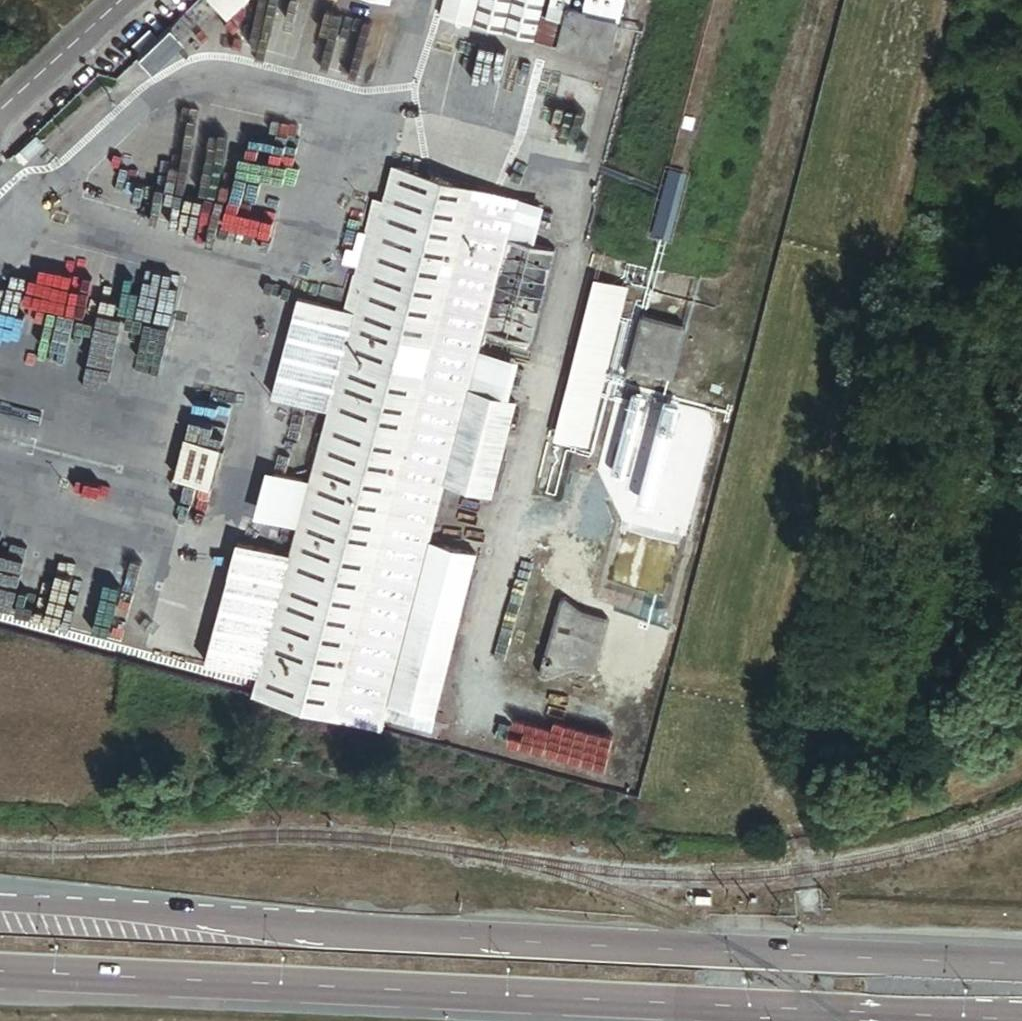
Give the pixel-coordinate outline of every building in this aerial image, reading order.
[(221,17),(239,0),(205,0),(221,17)] [(418,0),(380,0),(416,10),(418,0)] [(543,0),(444,0),(439,17),(607,59),(622,1),(617,0),(586,0),(583,15),(566,11),(569,0),(550,0),(546,16),(540,15),(543,0)] [(134,59),(147,73),(177,45),(164,32),(134,59)] [(670,232),(686,168),(668,163),(652,228),(670,232)] [(504,402),(515,361),(478,351),(483,333),(528,344),(553,251),(534,246),(544,208),(391,167),(382,202),(373,200),(344,310),(318,408),(328,411),(310,481),(269,471),(256,517),(297,528),(290,555),(239,542),(207,664),(257,677),(252,696),(378,729),(380,718),(429,731),(475,554),(431,543),(446,487),(488,498),(513,404),(504,402)] [(586,445),(625,287),(591,279),(552,437),(586,445)] [(318,408),(344,310),(296,298),(270,396),(318,408)] [(674,371),(686,327),(639,314),(623,373),(632,376),(636,371),(661,377),(666,378),(669,378),(672,376),(674,371)] [(213,485),(223,446),(186,437),(176,476),(213,485)] [(573,670),(592,675),(606,619),(604,617),(583,611),(564,598),(557,600),(539,669),(538,673),(541,676),(546,679),(573,670)]
